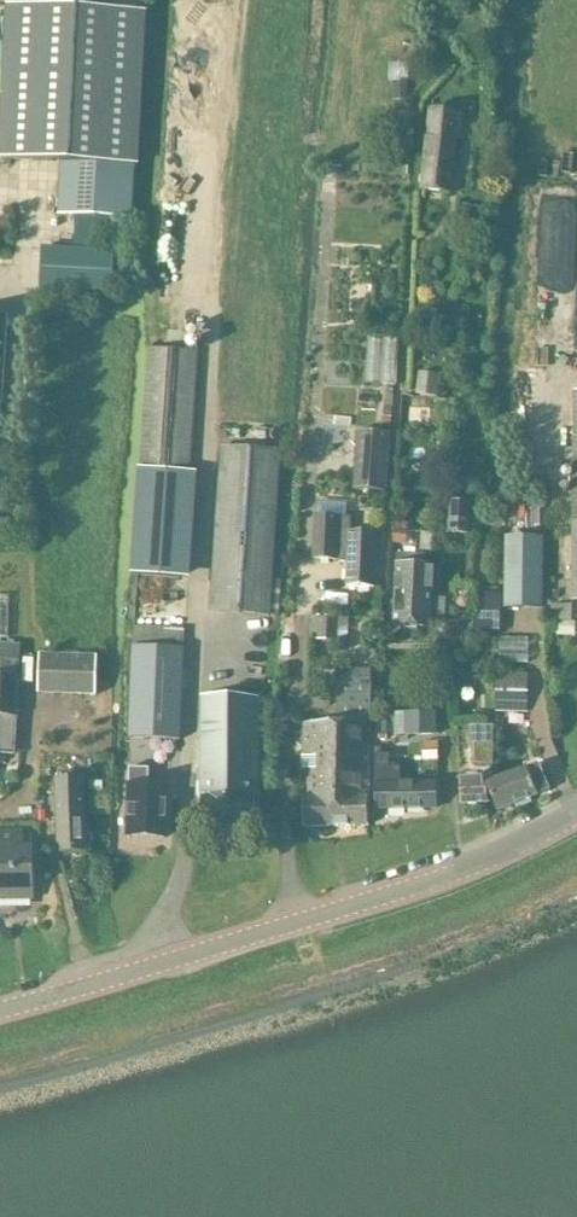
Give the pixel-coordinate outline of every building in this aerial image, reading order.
[(146,12),(6,5),(0,115),(0,158),(61,161),(58,215),(131,219),(134,165),(138,165),(146,12)] [(460,140),(463,114),(431,110),(422,190),(450,193),(455,139),(460,140)] [(91,284),(90,301),(109,302),(111,264),(95,263),(93,284),(91,284)] [(149,349),(141,469),(189,473),(197,352),(149,349)] [(408,399),(406,423),(407,423),(406,434),(422,435),(423,424),(432,425),(433,401),(408,399)] [(358,431),(354,481),(354,490),(385,492),(389,433),(358,431)] [(268,615),(279,451),(221,447),(210,611),(268,615)] [(138,469),(131,575),(192,580),(199,474),(189,473),(141,469),(138,469)] [(467,534),(469,504),(448,503),(447,533),(467,534)] [(347,559),(346,586),(374,588),(376,533),(350,532),(351,518),(316,516),(314,559),(335,560),(336,558),(347,559)] [(392,522),(391,533),(394,533),(393,544),(407,545),(408,523),(392,522)] [(542,610),(543,545),(543,538),(540,538),(505,537),(503,609),(542,610)] [(396,566),(394,591),(432,593),(433,567),(434,562),(427,562),(427,567),(421,567),(422,556),(404,555),(396,555),(396,566)] [(394,591),(393,626),(430,628),(444,628),(446,600),(432,599),(432,593),(394,591)] [(572,621),(573,605),(552,605),(552,621),(572,621)] [(336,641),(338,617),(319,616),(317,640),(336,641)] [(461,624),(448,632),(454,641),(467,633),(461,624)] [(133,658),(130,742),(180,744),(183,660),(185,628),(133,626),(133,658)] [(13,754),(16,716),(18,677),(21,644),(17,644),(0,643),(0,753),(13,754)] [(38,654),(37,694),(96,698),(96,659),(38,654)] [(527,710),(528,676),(496,675),(496,709),(527,710)] [(304,826),(330,826),(369,826),(370,723),(371,723),(370,681),(336,681),(337,723),(304,723),(304,826)] [(256,785),(257,697),(250,697),(244,697),(202,696),(200,828),(255,828),(256,785)] [(405,713),(394,713),(394,735),(405,735),(435,735),(435,712),(405,713)] [(474,765),(493,765),(494,726),(469,725),(469,739),(473,752),(474,765)] [(436,808),(436,785),(397,784),(398,768),(389,768),(388,755),(380,755),(380,749),(375,749),(374,785),(375,809),(436,808)] [(497,812),(537,796),(537,795),(549,791),(539,766),(487,787),(497,812)] [(126,784),(125,837),(128,837),(167,838),(168,787),(148,787),(148,772),(129,771),(129,784),(126,784)] [(461,806),(487,804),(485,778),(477,778),(477,781),(459,782),(461,806)] [(58,850),(85,850),(83,780),(56,780),(58,850)] [(32,898),(31,850),(22,850),(21,833),(0,833),(0,899),(32,898)]
